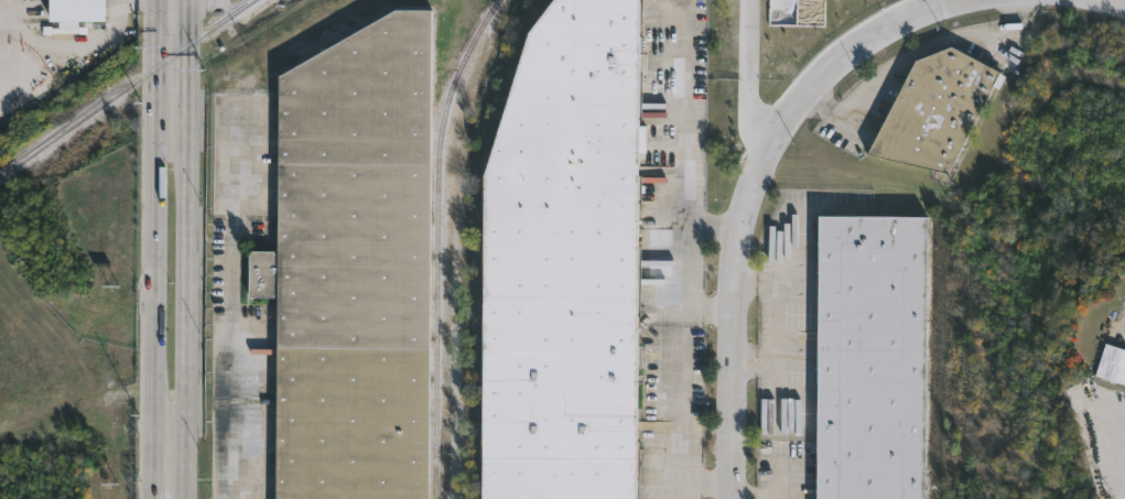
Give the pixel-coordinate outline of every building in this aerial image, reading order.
[(51,20),(51,0),(106,0),(106,20),(89,20),(51,20)] [(527,31),(550,0),(638,0),(635,498),(482,498),(484,175),(527,31)] [(432,123),(429,498),(276,498),(278,296),(275,296),(275,299),(249,299),(249,251),(275,251),(275,253),(278,253),(279,75),(399,4),(433,6),(432,123)] [(1006,80),(1003,88),(999,86),(954,174),(866,154),(913,61),(954,44),(1007,72),(1006,74),(1009,76),(1006,80)] [(928,218),(926,498),(817,498),(819,218),(928,218)] [(1105,343),(1124,349),(1124,384),(1095,375),(1099,365),(1096,364),(1102,348),(1103,348),(1105,343)]
